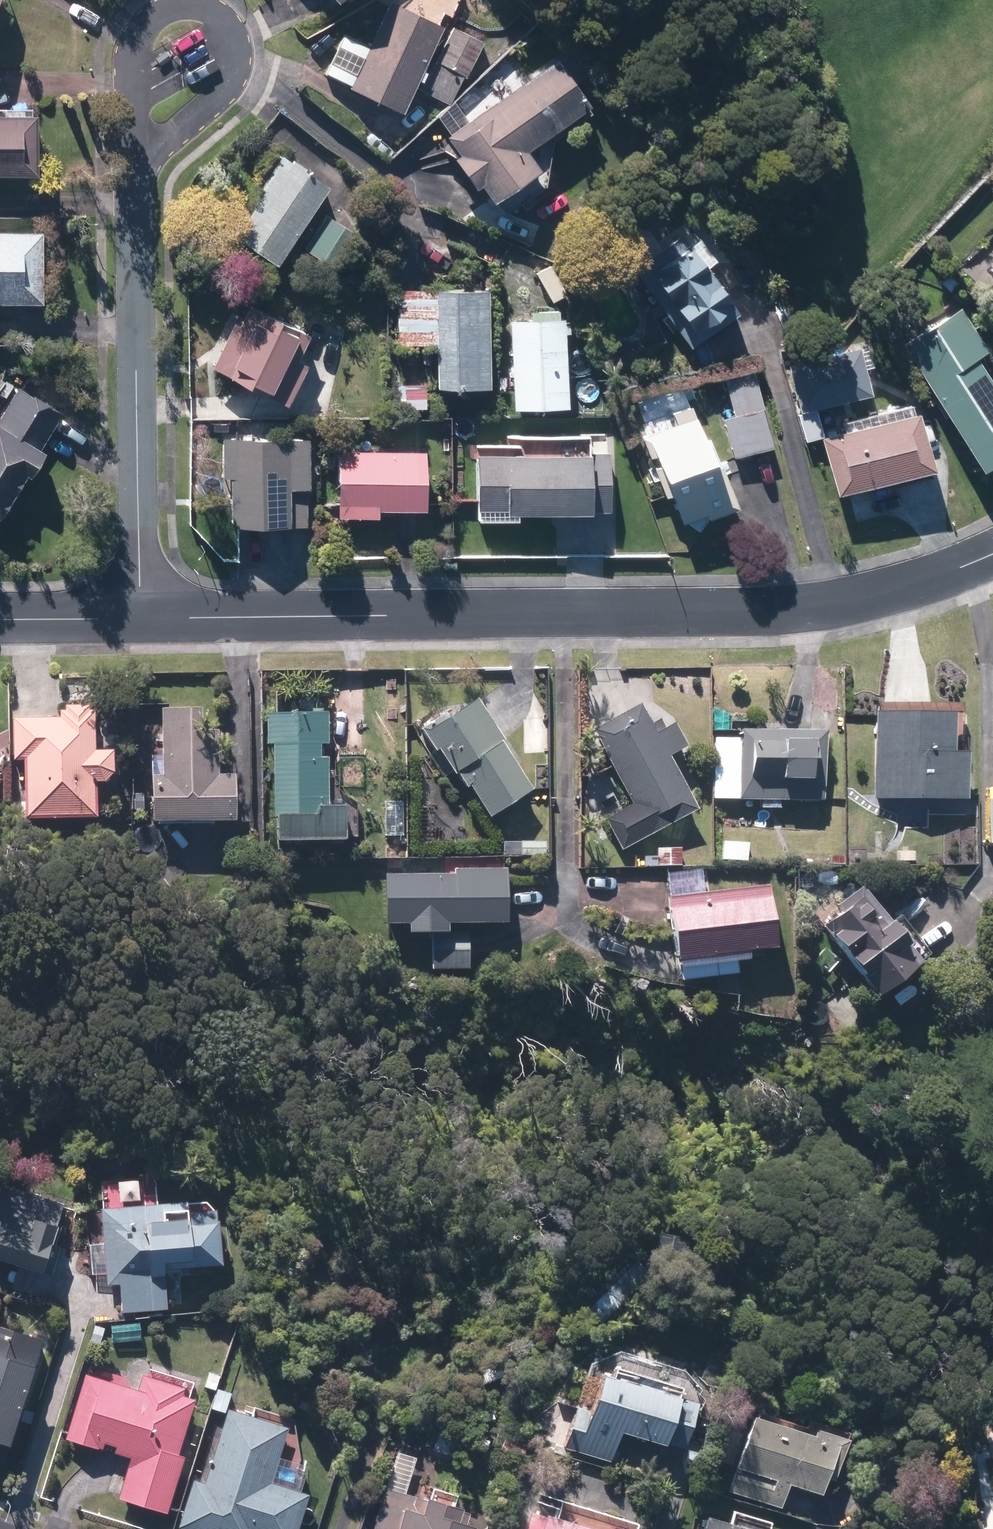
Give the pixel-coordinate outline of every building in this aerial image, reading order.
[(341,87),(395,111),(410,80),(414,81),(419,72),(414,69),(434,26),(380,2),(341,87)] [(546,57),(439,133),(484,200),(529,167),(516,148),(578,103),(546,57)] [(418,92),(444,105),(458,76),(432,64),(418,92)] [(52,173),(51,114),(0,115),(0,174),(52,173)] [(226,235),(268,264),(321,186),(272,154),(251,186),(256,190),(226,235)] [(298,249),(333,271),(355,239),(319,216),(298,249)] [(605,244),(683,345),(730,309),(672,235),(651,252),(630,225),(605,244)] [(54,301),(54,232),(0,232),(0,302),(54,301)] [(427,340),(428,385),(481,383),(478,286),(382,288),(384,342),(427,340)] [(216,371),(268,396),(286,359),(294,362),(307,334),(247,305),(216,371)] [(968,364),(981,356),(957,314),(909,342),(897,348),(970,475),(992,461),(992,407),(968,364)] [(515,322),(520,410),(577,406),(571,319),(515,322)] [(785,364),(795,416),(865,402),(854,350),(785,364)] [(722,413),(734,455),(772,444),(750,368),(721,376),(731,410),(722,413)] [(406,392),(416,395),(422,380),(411,376),(406,392)] [(12,514),(38,473),(43,477),(58,452),(48,446),(67,416),(55,409),(59,404),(43,394),(40,399),(23,388),(0,424),(0,527),(12,514)] [(683,520),(686,527),(726,508),(680,408),(663,416),(668,426),(637,440),(675,523),(683,520)] [(926,474),(911,409),(841,425),(843,435),(816,441),(829,496),(926,474)] [(226,525),(284,525),(285,486),(304,486),(304,439),(216,439),(216,476),(226,477),(226,525)] [(328,447),(329,512),(372,512),(372,504),(419,503),(418,446),(328,447)] [(502,506),(502,512),(560,511),(560,455),(470,456),(470,507),(502,506)] [(434,721),(415,732),(440,770),(449,785),(454,782),(476,817),(517,792),(486,741),(488,740),(464,702),(451,710),(434,721)] [(98,710),(94,710),(93,704),(69,704),(69,710),(60,710),(60,716),(17,717),(17,753),(30,753),(30,808),(101,808),(101,776),(110,775),(118,768),(118,766),(117,750),(117,746),(100,747),(98,747),(98,710)] [(876,704),(876,717),(867,717),(864,804),(902,806),(901,831),(925,832),(926,807),(959,808),(961,760),(963,707),(876,704)] [(594,820),(611,849),(687,809),(632,705),(585,731),(624,804),(594,820)] [(164,779),(157,780),(157,813),(242,813),(242,774),(221,775),(221,730),(206,731),(205,707),(164,708),(164,732),(164,748),(164,779)] [(280,745),(280,818),(337,818),(336,761),(328,761),(328,747),(337,747),(337,715),(274,716),(274,745),(280,745)] [(708,802),(757,804),(757,812),(776,813),(776,805),(818,806),(821,736),(736,733),(735,745),(710,744),(708,802)] [(644,867),(662,867),(662,857),(644,857),(644,867)] [(403,924),(404,936),(499,936),(499,871),(446,872),(446,877),(376,877),(376,925),(403,924)] [(914,969),(858,889),(808,924),(863,1004),(914,969)] [(662,901),(669,962),(769,952),(763,891),(662,901)] [(50,1299),(70,1231),(66,1229),(73,1207),(11,1188),(0,1222),(0,1259),(25,1266),(18,1290),(50,1299)] [(122,1279),(124,1309),(168,1307),(166,1274),(166,1267),(166,1262),(223,1259),(221,1208),(191,1210),(190,1200),(103,1206),(105,1240),(107,1270),(108,1280),(122,1279)] [(679,1240),(648,1238),(646,1277),(677,1279),(679,1240)] [(646,1283),(629,1265),(579,1312),(596,1330),(646,1283)] [(10,1461),(16,1441),(49,1338),(0,1322),(0,1457),(10,1461)] [(114,1327),(115,1344),(146,1342),(145,1325),(114,1327)] [(92,1341),(103,1345),(108,1331),(97,1328),(92,1341)] [(205,1384),(218,1388),(223,1374),(210,1369),(205,1384)] [(119,1496),(169,1511),(185,1456),(180,1455),(198,1398),(184,1394),(187,1387),(145,1373),(140,1389),(87,1372),(68,1435),(104,1446),(106,1440),(119,1444),(117,1450),(132,1455),(119,1496)] [(587,1377),(577,1411),(569,1409),(558,1447),(599,1459),(609,1428),(675,1447),(687,1406),(587,1377)] [(214,1406),(228,1411),(234,1392),(220,1387),(214,1406)] [(314,1493),(274,1480),(293,1427),(234,1407),(209,1480),(199,1477),(184,1519),(213,1528),(302,1528),(314,1493)] [(469,1411),(472,1424),(487,1420),(484,1407),(469,1411)] [(538,1439),(549,1443),(557,1425),(545,1419),(538,1439)] [(780,1492),(813,1501),(817,1484),(825,1486),(836,1446),(741,1421),(722,1494),(776,1508),(780,1492)] [(445,1523),(447,1511),(376,1489),(364,1528),(464,1528),(445,1523)] [(521,1515),(517,1528),(563,1528),(521,1515)] [(699,1515),(695,1528),(747,1528),(699,1515)]
